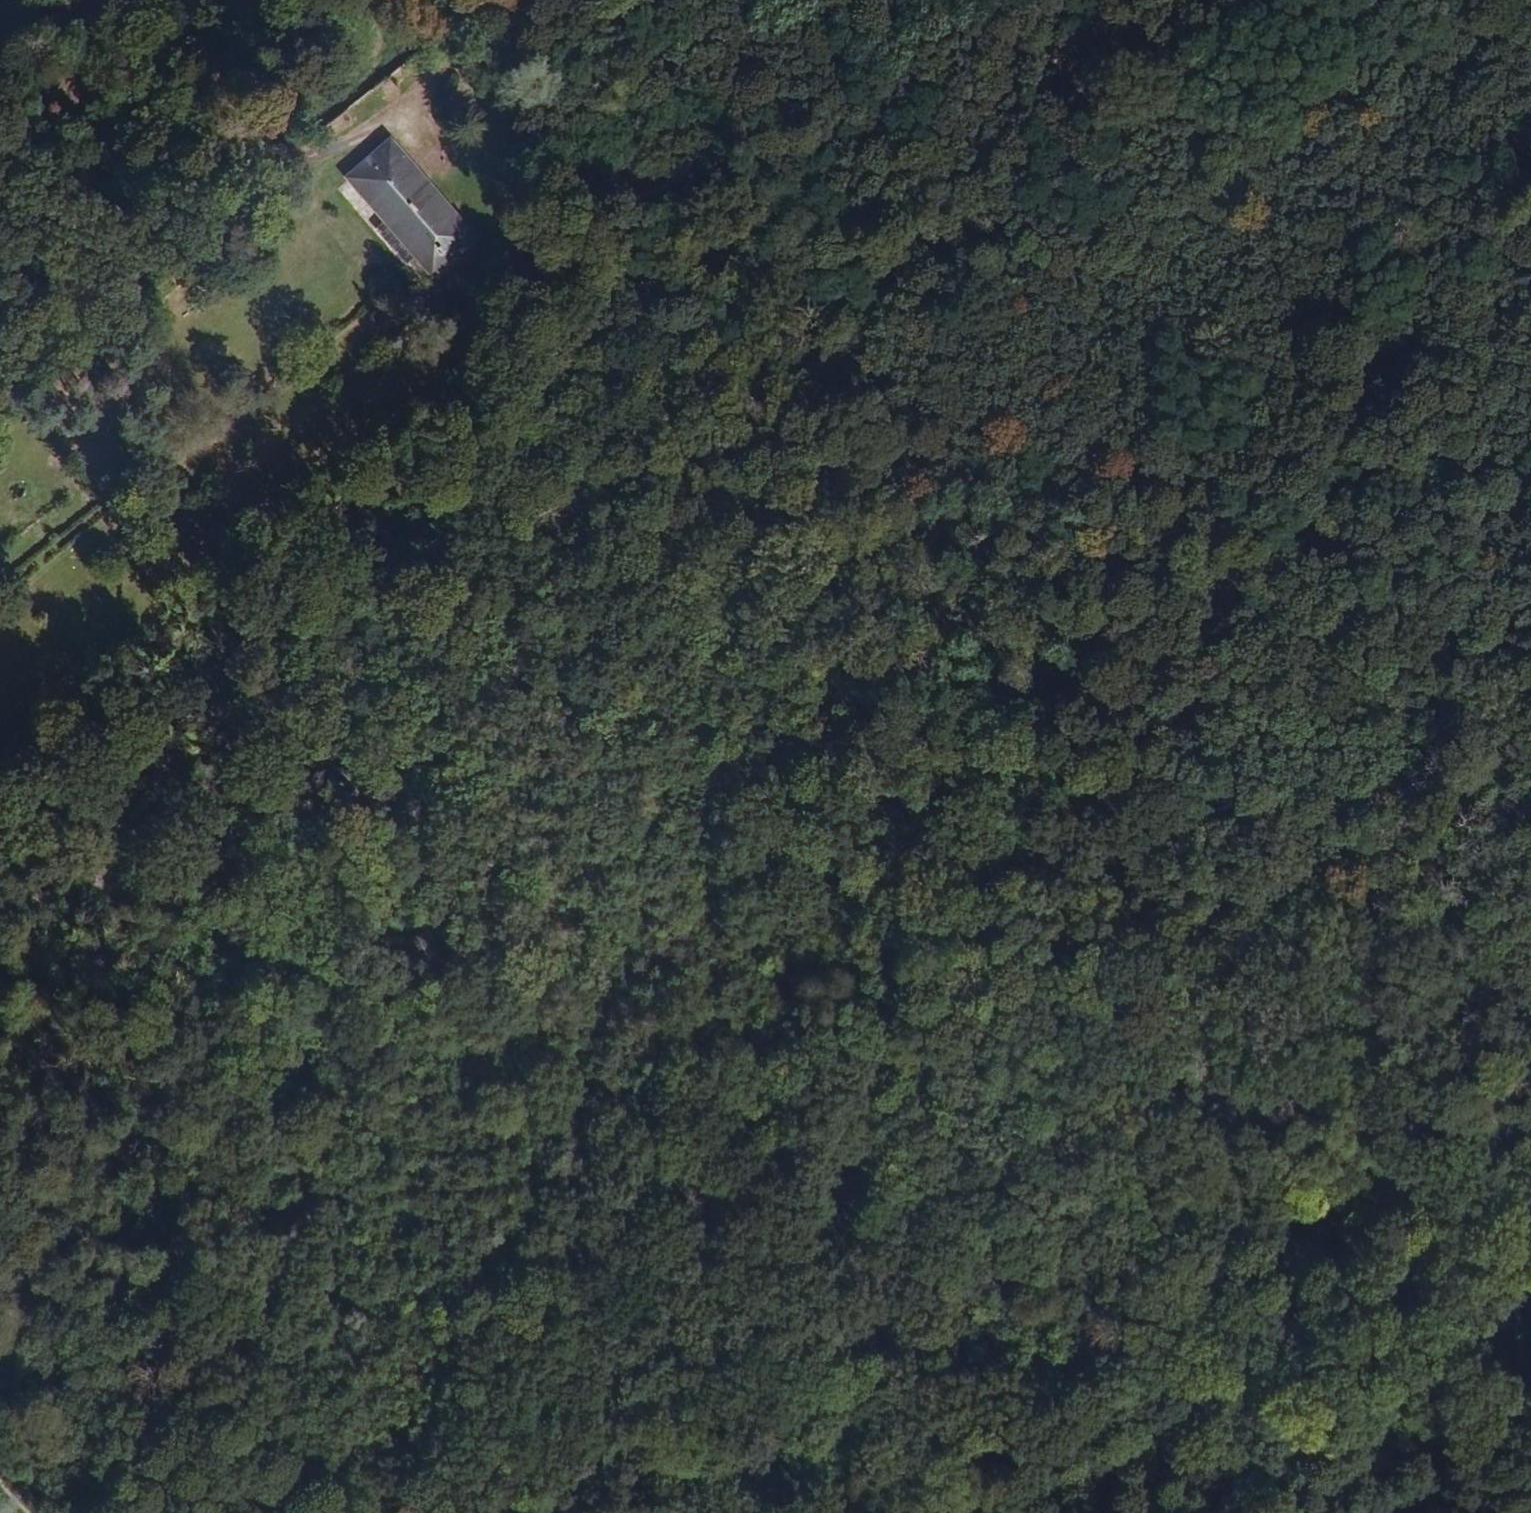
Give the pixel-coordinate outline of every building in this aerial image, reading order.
[(478,229),(430,168),(435,164),(405,126),(375,151),(391,171),(377,181),(439,260),(478,229)]
